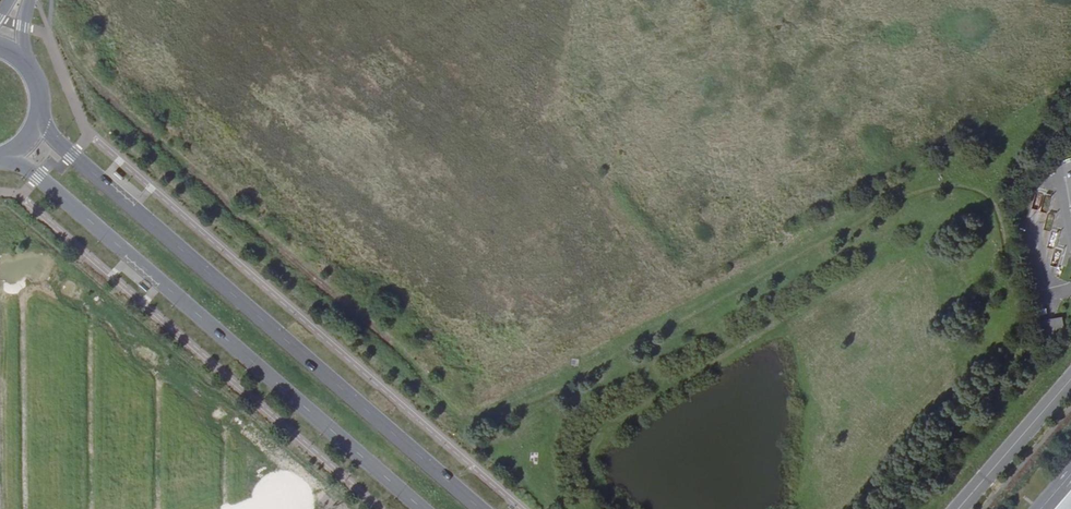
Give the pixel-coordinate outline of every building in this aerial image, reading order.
[(1062,316),(1042,321),(1044,334),(1064,330),(1062,316)] [(1056,508),(1070,508),(1070,492),(1056,508)]
